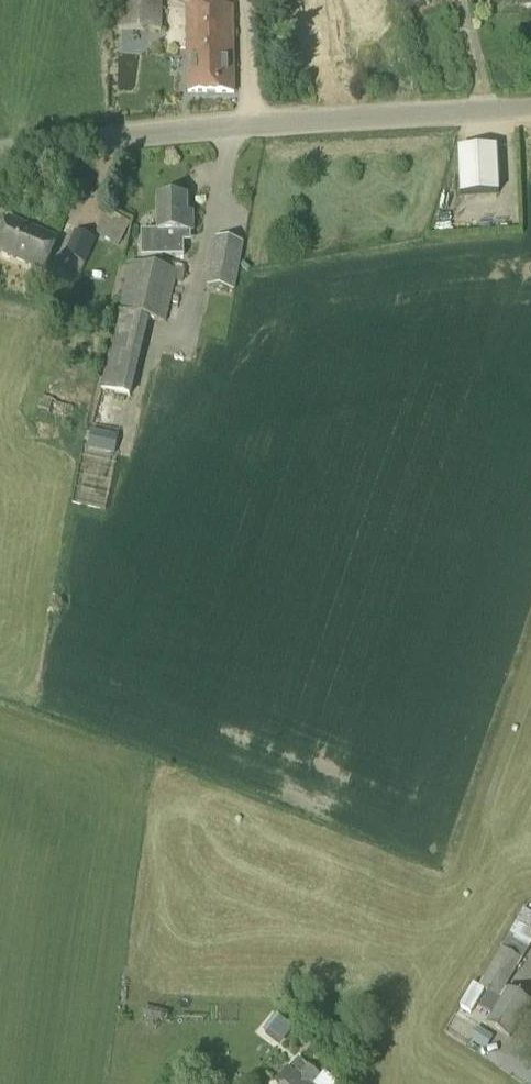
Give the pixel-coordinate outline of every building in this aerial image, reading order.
[(162,0),(118,0),(118,30),(162,30),(162,0)] [(275,11),(280,16),(291,15),(297,9),(287,0),(284,0),(275,11)] [(326,0),(312,0),(306,1),(308,18),(293,20),(296,48),(310,47),(312,66),(332,64),(326,0)] [(447,0),(402,0),(406,13),(447,0)] [(234,92),(234,8),(189,8),(189,92),(234,92)] [(461,196),(500,193),(497,148),(458,150),(461,196)] [(193,233),(193,215),(187,215),(187,199),(160,199),(159,231),(142,231),(142,257),(185,257),(185,233),(193,233)] [(119,245),(131,224),(109,211),(96,233),(119,245)] [(59,240),(10,219),(0,243),(0,254),(44,273),(59,240)] [(85,266),(96,241),(76,233),(66,257),(85,266)] [(235,291),(243,243),(215,238),(206,286),(235,291)] [(109,351),(142,358),(150,320),(166,323),(177,273),(129,262),(109,351)] [(142,358),(109,351),(101,390),(133,397),(142,358)] [(65,418),(69,404),(43,396),(39,408),(50,411),(49,414),(65,418)] [(118,436),(92,430),(91,434),(87,433),(84,443),(89,444),(87,449),(114,455),(118,436)] [(510,930),(528,941),(530,936),(530,928),(517,919),(510,930)] [(478,1006),(492,1014),(486,1024),(510,1039),(530,1005),(530,1002),(508,988),(507,989),(506,989),(522,960),(502,948),(479,987),(487,992),(478,1006)] [(473,984),(461,1007),(472,1013),(485,991),(473,984)] [(166,1023),(168,1012),(149,1008),(147,1017),(156,1019),(156,1020),(166,1023)] [(294,1028),(277,1015),(263,1031),(280,1045),(294,1028)] [(478,1028),(470,1039),(482,1047),(490,1036),(478,1028)] [(309,1068),(298,1058),(289,1069),(288,1068),(274,1083),(276,1083),(317,1083),(321,1079),(309,1068)]
